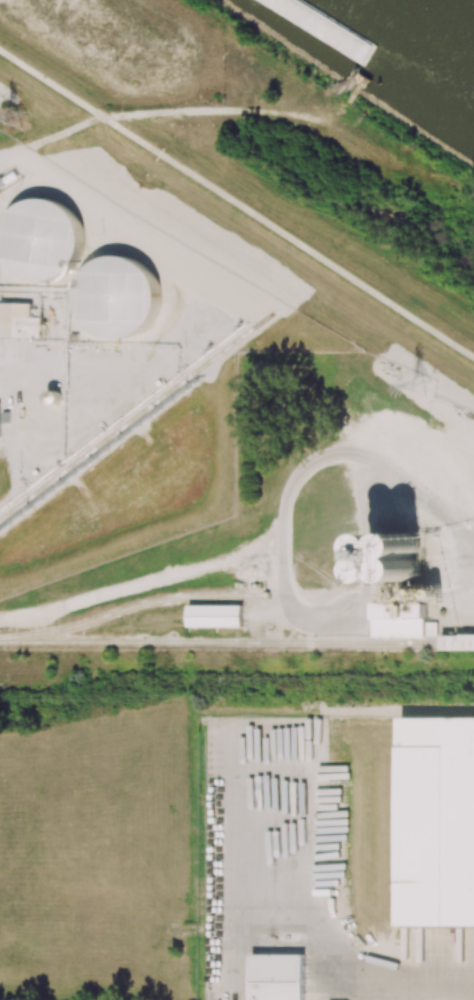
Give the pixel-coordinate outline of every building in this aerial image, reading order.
[(83,319),(157,322),(158,287),(149,260),(108,258),(82,267),(82,273),(79,273),(81,225),(73,201),(34,200),(5,210),(4,240),(17,277),(69,280),(69,279),(77,279),(76,298),(83,319)] [(41,337),(41,317),(31,317),(31,303),(0,302),(0,337),(41,337)] [(242,606),(188,605),(187,624),(242,626),(242,606)] [(441,635),(441,650),(473,650),(473,634),(441,635)] [(403,928),(473,928),(473,721),(402,721),(403,928)] [(304,954),(251,954),(251,999),(305,999),(304,954)]
